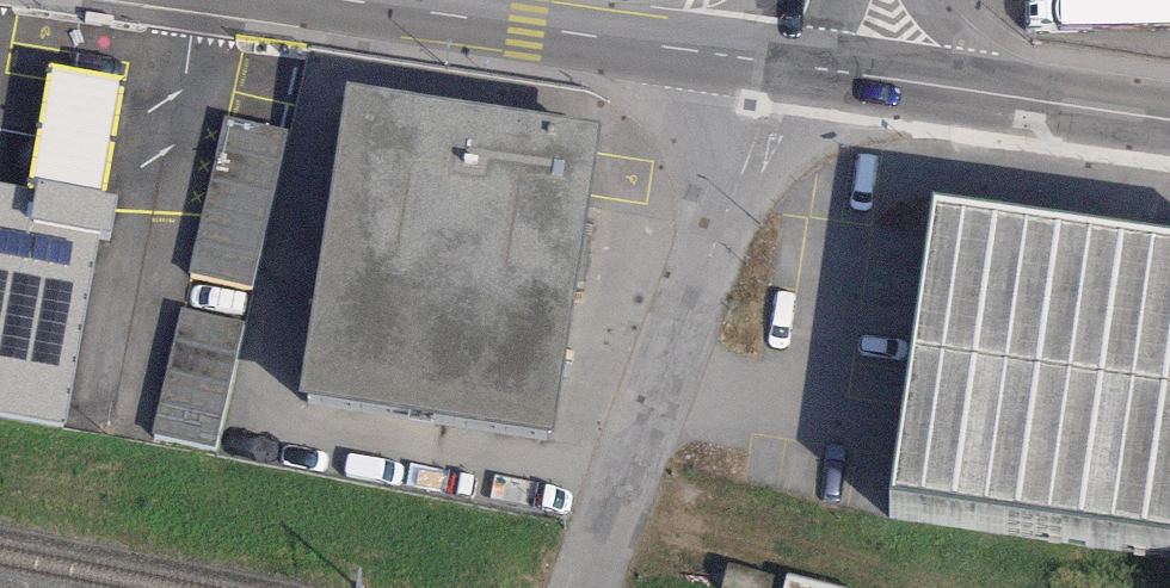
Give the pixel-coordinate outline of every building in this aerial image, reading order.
[(37,179),(106,191),(126,79),(50,66),(29,188),(36,189),(37,179)] [(598,119),(347,81),(299,390),(551,428),(598,119)] [(225,116),(189,271),(252,286),(288,130),(225,116)] [(0,183),(0,415),(69,426),(106,191),(37,179),(36,189),(29,188),(0,183)] [(933,194),(891,494),(1169,532),(1169,227),(933,194)] [(181,307),(153,435),(217,449),(245,321),(181,307)]
